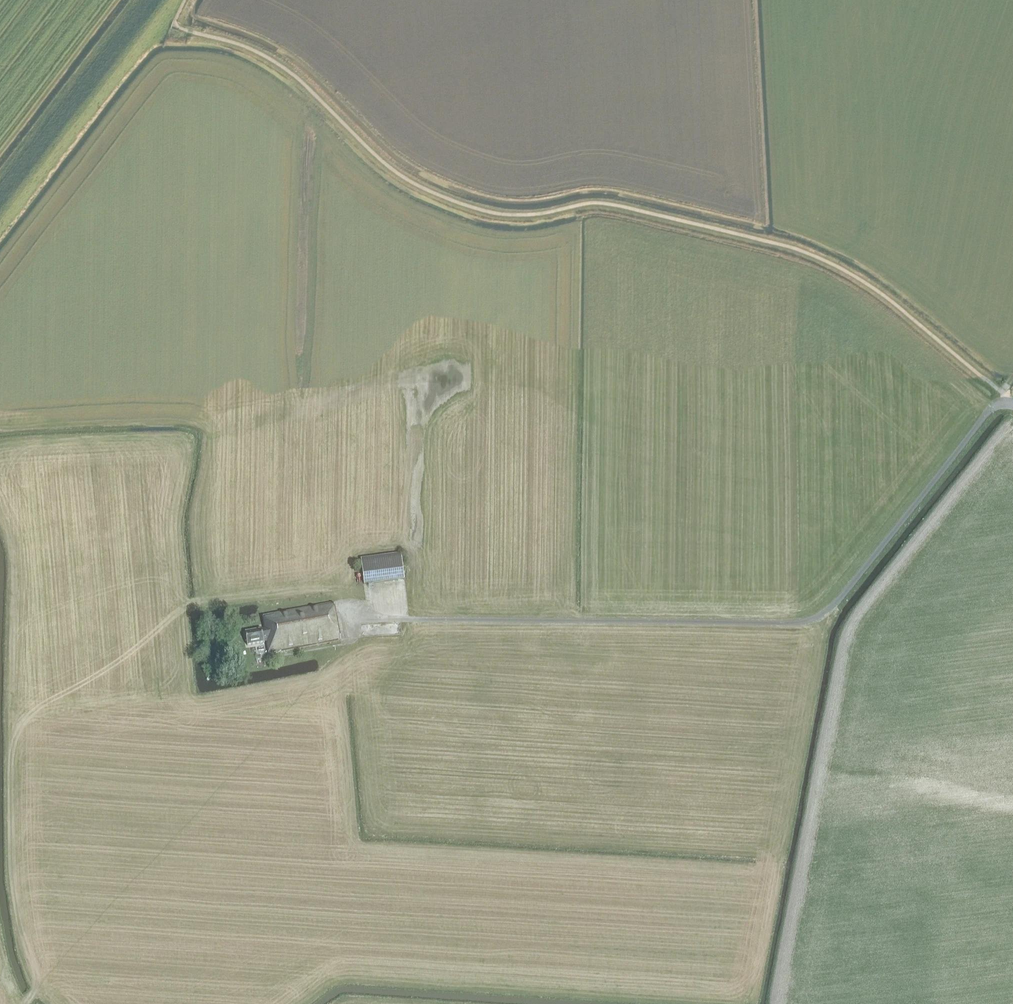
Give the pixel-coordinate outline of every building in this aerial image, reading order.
[(400,554),(360,559),(364,586),(404,581),(400,554)] [(269,654),(340,640),(333,603),(262,616),(264,629),(262,630),(262,629),(245,632),(247,645),(267,642),(269,654)]
